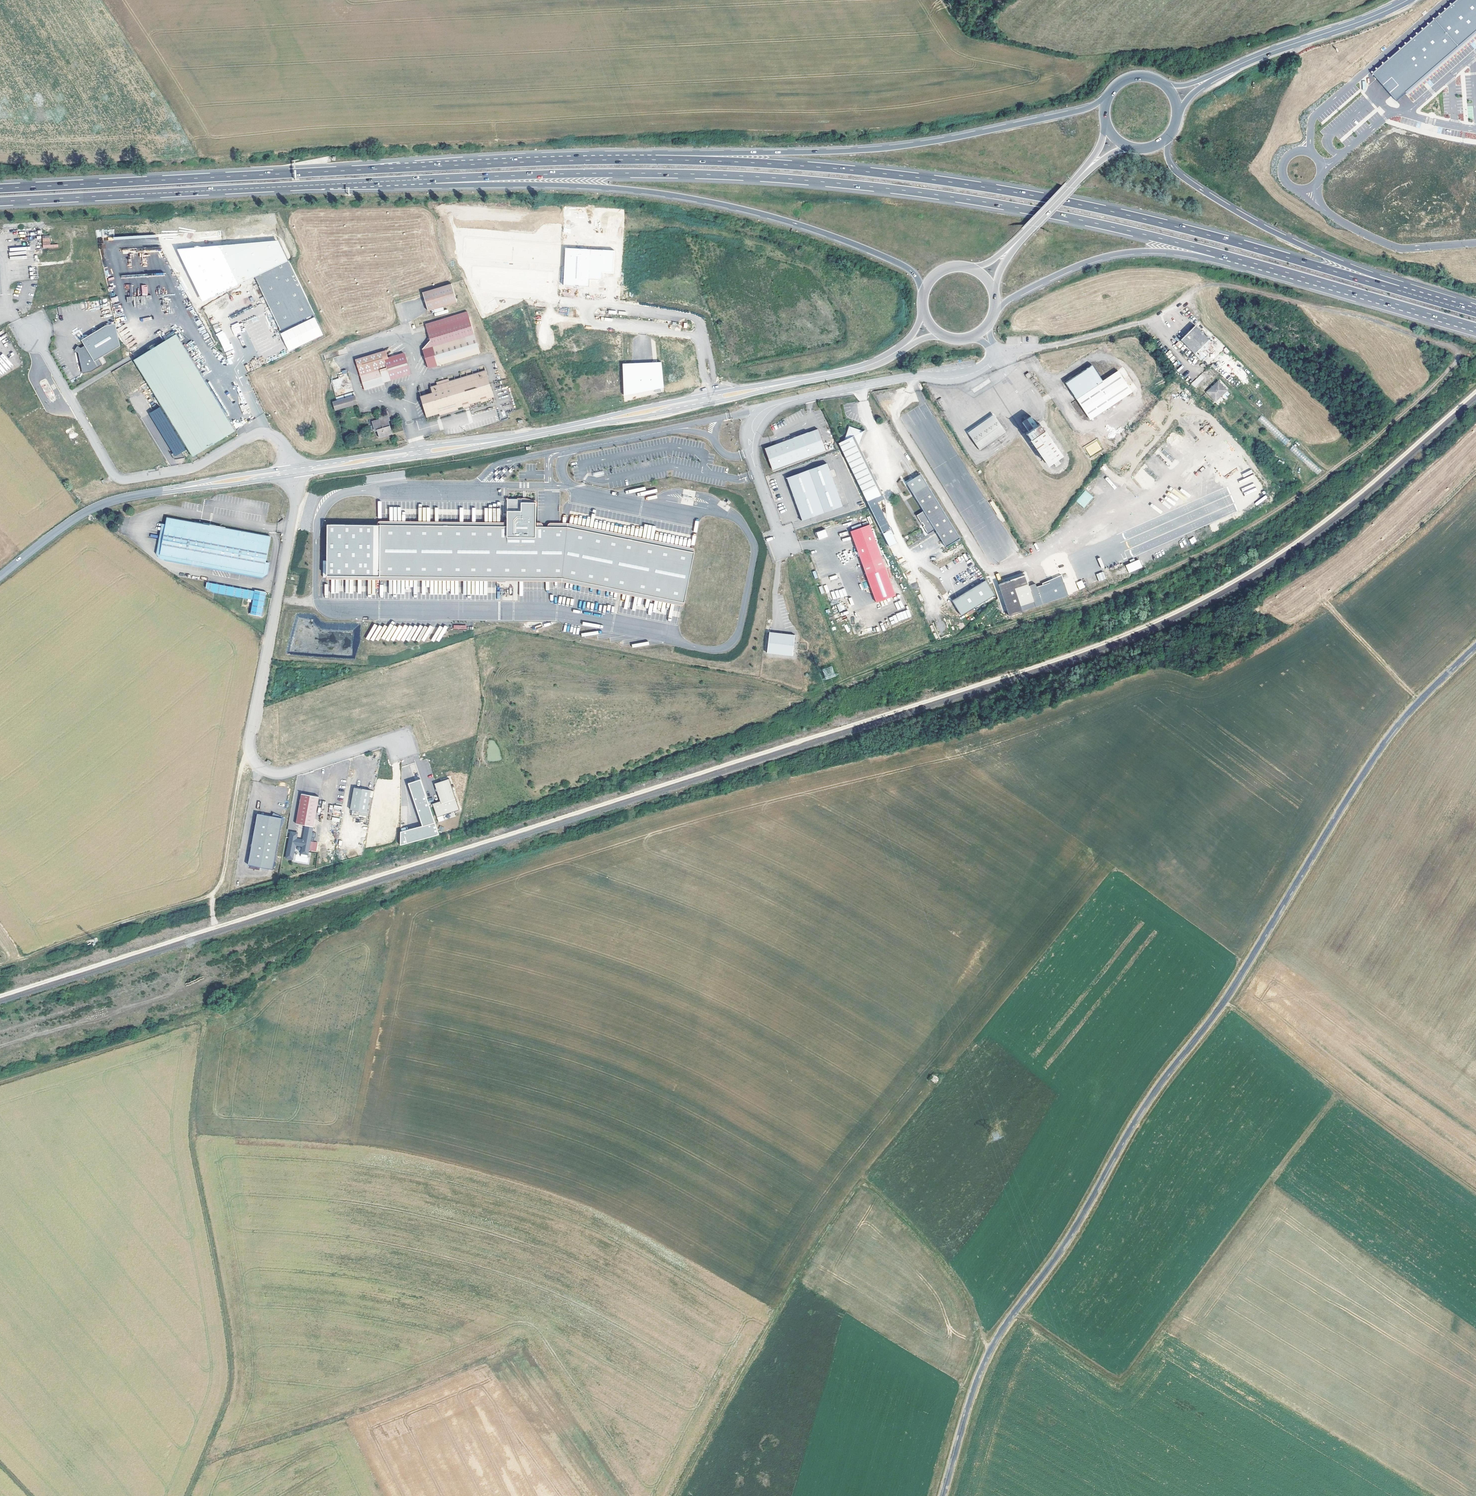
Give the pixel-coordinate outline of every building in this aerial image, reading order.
[(1372,73),(1397,102),(1407,93),(1475,33),(1475,0),(1457,0),(1372,73)] [(1407,93),(1410,97),(1475,40),(1475,33),(1407,93)] [(489,261),(481,256),(474,267),(474,269),(480,273),(478,312),(491,313),(496,305),(496,299),(556,301),(558,299),(560,244),(542,243),(544,239),(544,234),(503,232),(501,234),(500,233),(498,236),(498,249),(495,247),(490,255),(490,260),(489,261)] [(50,244),(50,235),(42,236),(43,248),(58,248),(58,244),(50,244)] [(281,329),(315,313),(283,247),(249,263),(281,329)] [(614,273),(615,250),(565,247),(563,286),(589,287),(590,279),(600,280),(602,278),(602,272),(614,273)] [(151,255),(151,262),(151,265),(153,264),(160,260),(162,259),(158,257),(152,253),(151,253),(151,255)] [(172,277),(175,283),(177,282),(180,287),(184,286),(178,274),(172,277)] [(453,283),(424,292),(430,310),(459,301),(453,283)] [(468,311),(427,324),(431,339),(423,348),(428,366),(480,350),(468,311)] [(78,352),(82,370),(85,372),(92,371),(103,364),(99,358),(121,346),(116,323),(107,324),(106,325),(81,339),(85,345),(81,347),(79,347),(78,350),(78,352)] [(237,323),(230,326),(235,335),(242,332),(237,323)] [(1209,355),(1217,347),(1199,327),(1184,340),(1197,354),(1203,348),(1209,355)] [(216,334),(225,352),(232,348),(223,330),(216,334)] [(228,417),(195,363),(178,334),(133,362),(192,457),(235,430),(228,417)] [(389,371),(391,379),(411,373),(405,354),(389,358),(387,350),(357,359),(365,389),(385,383),(384,381),(382,374),(389,371)] [(623,363),(624,388),(663,387),(661,362),(623,363)] [(1104,380),(1093,364),(1066,383),(1091,419),(1132,391),(1118,370),(1104,380)] [(384,381),(391,379),(389,371),(382,374),(384,381)] [(487,372),(451,382),(457,403),(459,407),(464,406),(465,408),(468,407),(471,406),(470,403),(482,400),(488,398),(494,397),(487,372)] [(1195,387),(1205,378),(1201,374),(1191,383),(1195,387)] [(439,409),(457,403),(451,382),(447,383),(446,380),(439,382),(440,385),(433,388),(434,393),(435,397),(425,400),(428,410),(427,411),(428,416),(441,413),(439,409)] [(1229,391),(1220,382),(1209,394),(1217,402),(1229,391)] [(335,409),(338,408),(359,403),(355,391),(335,397),(332,398),(335,409)] [(966,430),(970,435),(996,417),(993,412),(966,430)] [(389,414),(380,417),(381,419),(374,422),(376,431),(379,430),(381,437),(393,434),(391,427),(389,427),(388,425),(390,424),(389,421),(391,420),(389,414)] [(1028,430),(1037,424),(1031,415),(1022,421),(1028,430)] [(1285,446),(1290,441),(1262,415),(1258,419),(1285,446)] [(996,417),(970,435),(979,449),(1005,431),(996,417)] [(1062,456),(1039,422),(1037,424),(1028,430),(1026,431),(1048,464),(1062,456)] [(838,442),(869,506),(886,498),(859,443),(863,430),(851,425),(847,438),(838,442)] [(793,438),(765,448),(772,470),(826,450),(818,429),(808,433),(808,432),(793,438)] [(1085,448),(1090,456),(1102,449),(1097,441),(1091,444),(1091,445),(1085,448)] [(825,512),(809,469),(788,477),(804,520),(825,512)] [(1241,473),(1228,480),(1230,483),(1243,476),(1241,473)] [(947,547),(961,539),(922,475),(907,484),(924,511),(917,515),(929,534),(936,529),(947,547)] [(1240,487),(1244,496),(1257,490),(1253,482),(1240,487)] [(1085,490),(1076,501),(1084,508),(1094,497),(1085,490)] [(327,524),(327,576),(562,578),(684,603),(694,551),(567,526),(535,525),(535,522),(536,502),(525,502),(525,504),(522,504),(522,498),(507,498),(507,520),(507,526),(380,524),(377,524),(327,524)] [(264,575),(266,561),(271,537),(206,524),(168,517),(166,524),(161,555),(264,575)] [(535,522),(535,525),(567,526),(694,551),(694,550),(694,549),(693,548),(568,522),(535,522)] [(271,562),(266,561),(264,575),(161,555),(166,524),(162,524),(156,556),(161,557),(263,576),(269,574),(271,562)] [(882,557),(870,524),(850,531),(862,564),(882,557)] [(825,529),(816,532),(819,539),(828,536),(825,529)] [(1192,544),(1197,541),(1194,536),(1189,539),(1192,544)] [(1125,566),(1128,573),(1141,567),(1138,560),(1125,566)] [(1096,574),(1099,581),(1106,579),(1103,571),(1096,574)] [(562,578),(327,576),(327,579),(497,581),(497,582),(505,582),(505,581),(561,582),(680,605),(682,605),(683,605),(684,604),(684,603),(562,578)] [(1027,585),(1014,589),(1024,612),(1069,597),(1062,576),(1052,580),(1053,582),(1050,583),(1049,581),(1043,584),(1043,585),(1037,587),(1036,584),(1029,586),(1029,584),(1027,585)] [(962,617),(995,597),(984,580),(952,601),(962,617)] [(1076,582),(1079,590),(1085,587),(1082,580),(1076,582)] [(254,601),(256,592),(208,583),(207,588),(214,593),(254,601)] [(256,592),(254,601),(251,615),(262,617),(267,593),(256,591),(256,592)] [(839,612),(845,610),(843,603),(837,604),(839,612)] [(769,634),(767,655),(792,658),(795,637),(769,634)] [(832,666),(822,670),(826,680),(836,676),(832,666)] [(420,826),(398,832),(401,845),(437,836),(422,779),(409,782),(420,826)] [(449,779),(434,783),(440,801),(432,803),(436,816),(459,810),(449,779)] [(353,786),(349,808),(366,812),(370,789),(353,786)] [(301,793),(295,823),(304,825),(302,839),(296,838),(297,832),(290,831),(285,857),(292,859),(295,844),(303,846),(301,853),(308,854),(318,796),(301,793)] [(270,822),(281,826),(286,817),(274,812),(272,815),(270,822)] [(249,864),(274,868),(281,826),(270,822),(272,815),(258,813),(249,864)]
